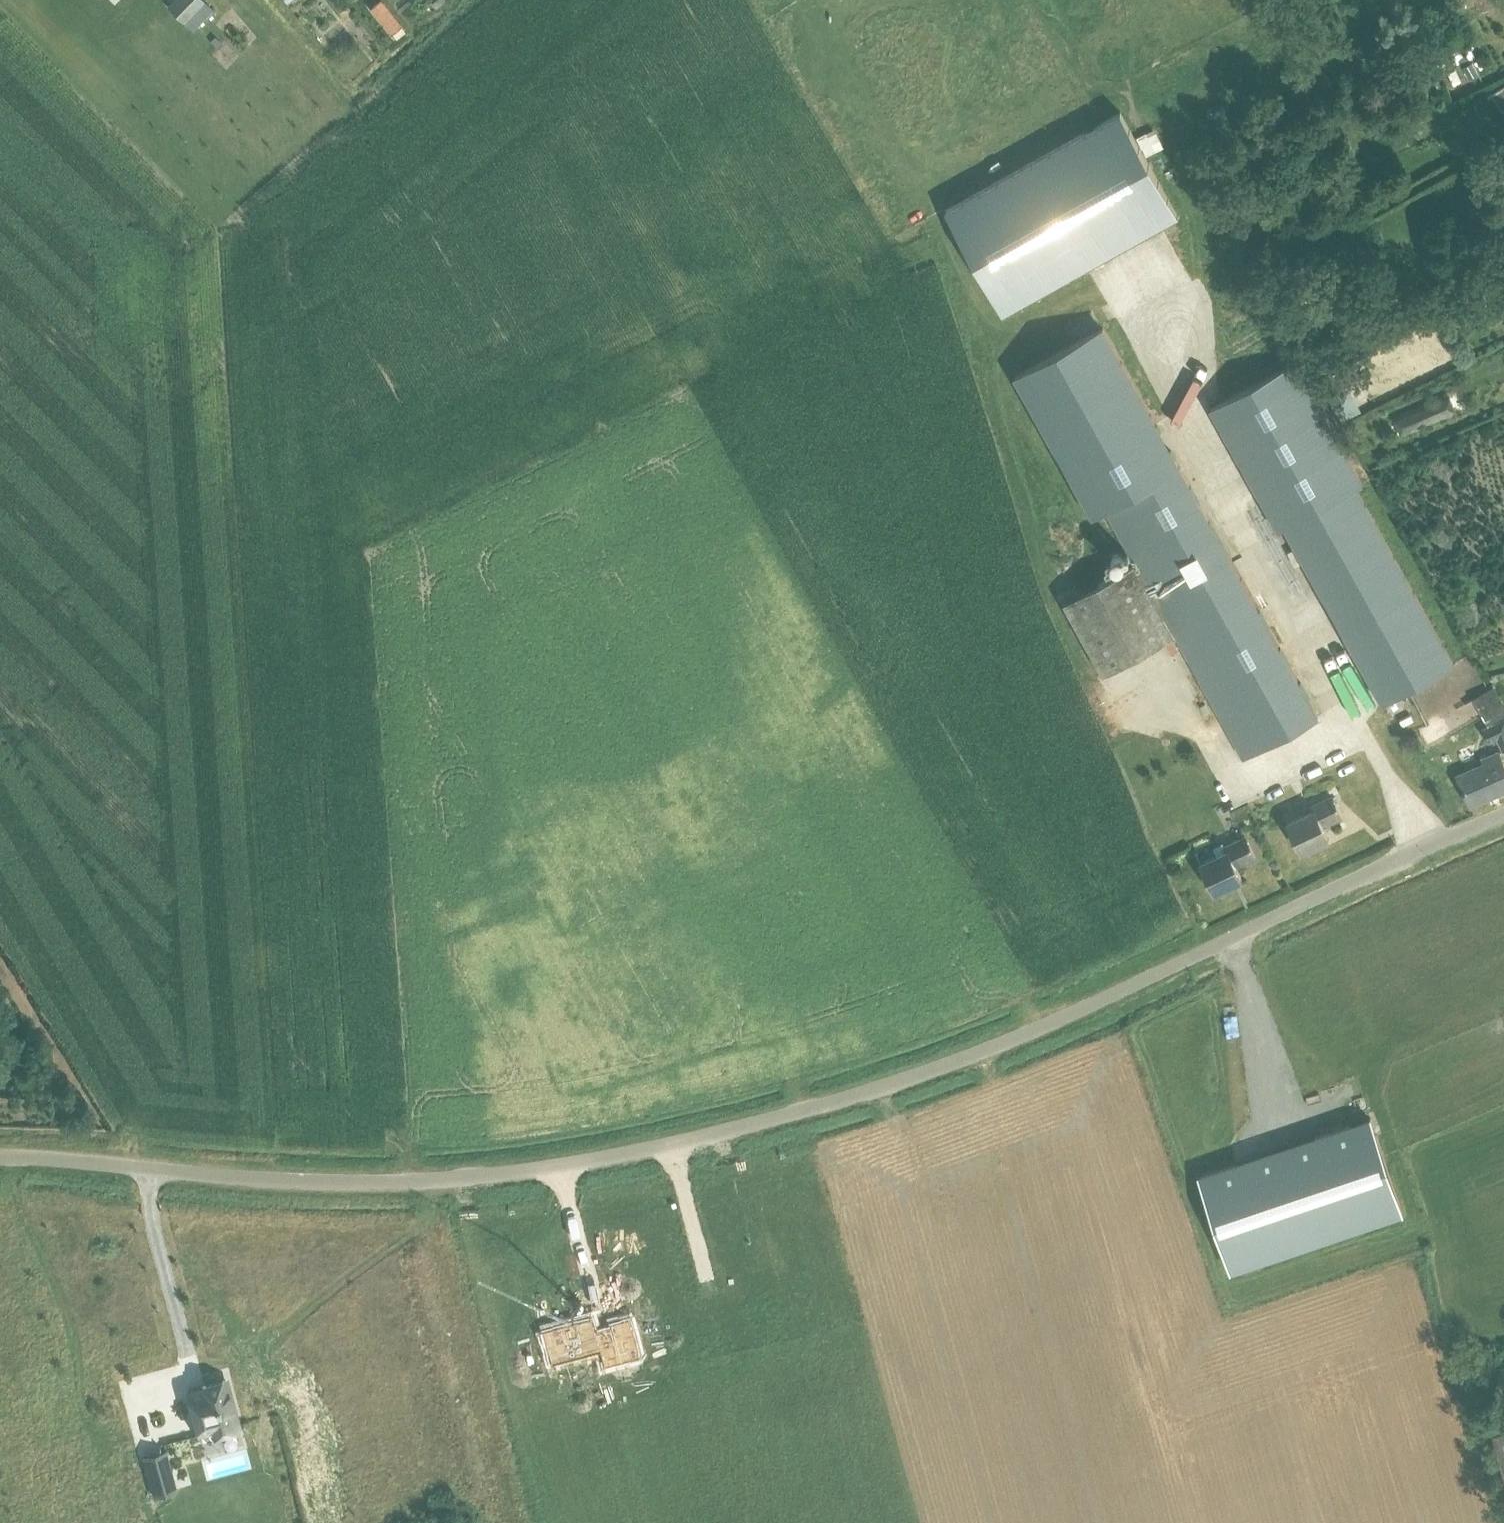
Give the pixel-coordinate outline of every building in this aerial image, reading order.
[(169,6),(183,20),(203,0),(174,0),(169,6)] [(371,7),(391,33),(402,24),(383,0),(380,0),(371,7)] [(432,3),(437,8),(446,0),(436,0),(432,3)] [(1473,63),(1464,67),(1471,79),(1479,74),(1473,63)] [(1487,94),(1488,96),(1494,92),(1503,108),(1503,84),(1487,94)] [(943,210),(1003,315),(1180,215),(1121,110),(943,210)] [(1464,309),(1451,307),(1448,323),(1462,325),(1464,309)] [(1106,510),(1136,563),(1064,602),(1104,674),(1176,635),(1244,758),(1319,717),(1104,328),(1015,377),(1093,517),(1106,510)] [(1453,663),(1356,487),(1363,483),(1294,360),(1211,408),(1279,530),(1286,526),(1297,547),(1305,562),(1383,702),(1453,663)] [(1343,418),(1353,413),(1340,388),(1331,393),(1343,418)] [(1450,396),(1395,421),(1402,436),(1457,412),(1450,396)] [(1297,547),(1288,552),(1296,567),(1305,562),(1297,547)] [(1113,559),(1112,561),(1113,563),(1114,565),(1116,567),(1118,568),(1120,568),(1123,567),(1124,565),(1126,563),(1126,561),(1126,559),(1124,557),(1123,555),(1120,554),(1118,554),(1116,555),(1114,557),(1113,559)] [(1499,705),(1489,689),(1473,699),(1482,715),(1488,726),(1482,729),(1488,742),(1497,737),(1503,749),(1503,714),(1499,705)] [(1503,791),(1503,764),(1498,750),(1481,758),(1484,764),(1457,776),(1470,805),(1503,791)] [(1314,812),(1288,824),(1301,851),(1328,838),(1322,826),(1341,817),(1331,797),(1311,806),(1314,812)] [(1218,856),(1201,863),(1215,892),(1242,879),(1236,866),(1256,857),(1247,838),(1227,847),(1224,841),(1213,846),(1218,856)] [(1232,1270),(1404,1211),(1372,1117),(1200,1176),(1232,1270)] [(544,1328),(542,1329),(551,1364),(600,1350),(604,1366),(640,1356),(629,1317),(610,1322),(611,1324),(595,1328),(592,1315),(589,1316),(590,1316),(575,1320),(559,1324),(559,1325),(544,1329),(544,1328)] [(233,1403),(226,1380),(226,1379),(203,1386),(204,1389),(200,1390),(189,1393),(188,1393),(189,1393),(191,1402),(192,1407),(196,1423),(199,1433),(199,1434),(200,1434),(203,1433),(214,1430),(215,1433),(230,1429),(239,1427),(233,1403)] [(1492,1430),(1503,1465),(1503,1426),(1492,1430)] [(151,1484),(154,1495),(162,1493),(177,1489),(167,1451),(143,1457),(151,1484)]
